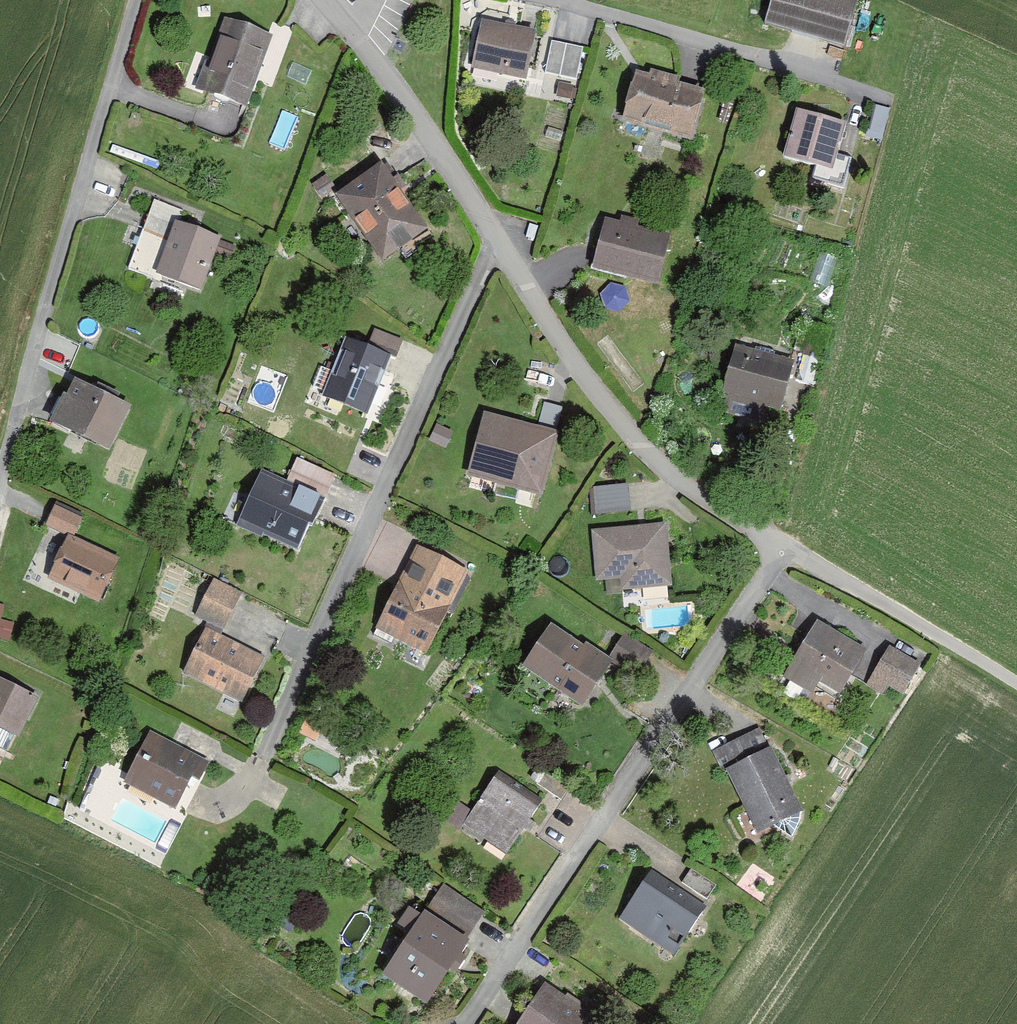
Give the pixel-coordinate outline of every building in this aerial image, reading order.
[(758,21),(839,41),(851,0),(764,0),(758,21)] [(272,39),(223,21),(194,98),(244,116),(272,39)] [(535,35),(479,22),(469,69),(524,81),(535,35)] [(546,73),(580,77),(584,43),(550,39),(546,73)] [(701,92),(632,74),(620,123),(689,140),(701,92)] [(841,131),(783,118),(773,161),(831,174),(841,131)] [(379,170),(337,199),(381,262),(423,234),(379,170)] [(668,238),(603,222),(591,271),(656,287),(668,238)] [(218,243),(169,225),(151,276),(200,293),(218,243)] [(397,353),(403,336),(374,326),(368,344),(397,353)] [(387,364),(339,346),(319,401),(367,419),(387,364)] [(789,366),(730,350),(716,398),(776,415),(789,366)] [(126,407),(65,382),(47,426),(108,451),(126,407)] [(554,438),(481,419),(464,482),(537,501),(554,438)] [(293,461),(282,487),(317,502),(320,503),(331,478),(293,461)] [(282,487),(265,480),(241,536),(293,559),(317,502),(282,487)] [(628,482),(591,484),(595,512),(630,507),(628,482)] [(50,504),(42,523),(70,534),(78,516),(50,504)] [(661,526),(586,533),(592,598),(667,591),(661,526)] [(114,559),(68,541),(51,581),(97,600),(114,559)] [(410,596),(389,586),(364,641),(423,667),(466,572),(428,555),(410,596)] [(238,598),(211,585),(194,622),(220,634),(238,598)] [(11,638),(16,623),(1,619),(5,603),(0,601),(0,634),(11,638)] [(818,623),(787,674),(836,703),(867,652),(818,623)] [(604,662),(547,627),(519,671),(576,706),(604,662)] [(237,708),(261,658),(204,631),(180,682),(237,708)] [(621,633),(608,651),(640,667),(651,649),(621,633)] [(887,643),(867,673),(864,681),(883,692),(886,685),(902,688),(917,661),(887,643)] [(0,687),(0,733),(16,740),(34,703),(0,687)] [(211,763),(158,730),(133,769),(183,801),(211,763)] [(770,749),(722,768),(752,838),(799,819),(770,749)] [(539,800),(494,772),(459,827),(504,855),(539,800)] [(648,875),(621,917),(674,951),(701,908),(648,875)] [(419,917),(376,983),(426,1015),(469,949),(419,917)] [(522,1023),(590,1023),(545,991),(522,1023)]
